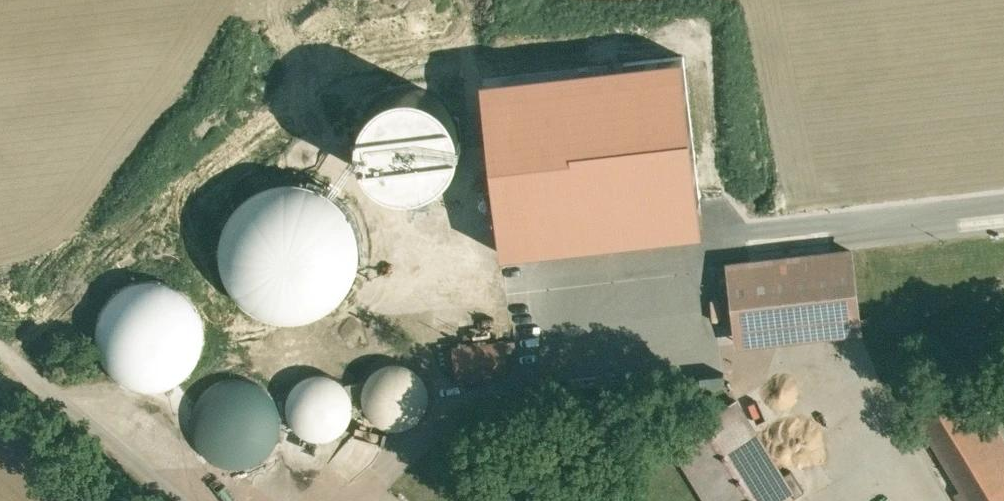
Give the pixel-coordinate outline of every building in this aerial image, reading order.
[(514,108),(518,124),(540,119),(536,103),(514,108)] [(616,165),(614,117),(604,118),(605,140),(593,141),(594,166),(616,165)] [(838,182),(715,189),(719,274),(843,267),(838,182)] [(122,326),(156,323),(184,299),(192,264),(181,233),(141,210),(115,212),(86,233),(74,270),(86,304),(122,326)] [(487,270),(434,275),(437,307),(490,303),(487,270)] [(590,303),(571,304),(572,320),(591,319),(590,303)] [(302,307),(295,307),(280,316),(273,334),(281,355),(297,362),(317,357),(326,346),(328,327),(317,312),(302,307)] [(929,309),(888,334),(966,466),(1003,444),(1003,435),(929,309)] [(202,310),(180,326),(172,345),(176,374),(196,393),(229,395),(249,381),(259,358),(252,328),(234,312),(202,310)] [(772,425),(718,333),(651,372),(705,464),(772,425)] [(520,372),(517,338),(462,341),(464,376),(520,372)] [(409,395),(406,407),(387,402),(383,418),(422,428),(429,400),(409,395)] [(779,445),(727,475),(743,500),(812,500),(779,445)]
